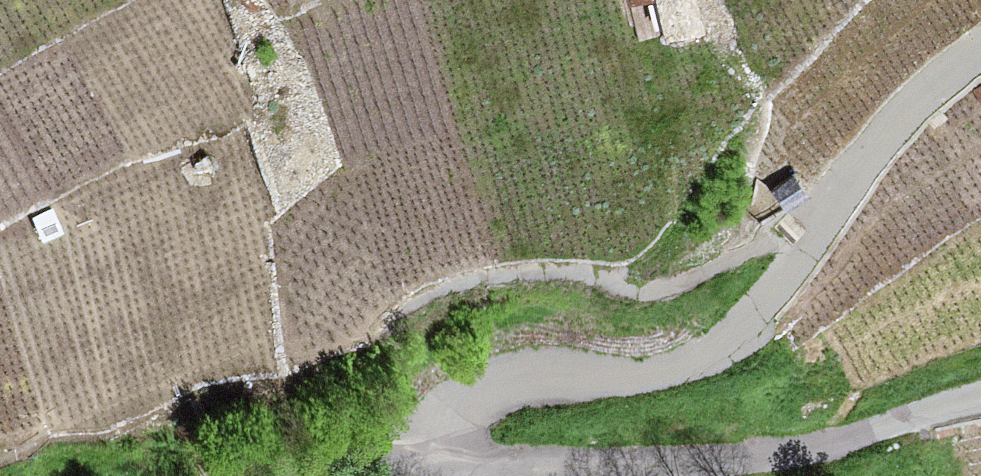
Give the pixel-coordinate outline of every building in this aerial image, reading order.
[(682,34),(719,22),(712,0),(671,0),(682,34)] [(62,205),(43,215),(58,245),(77,235),(62,205)]
